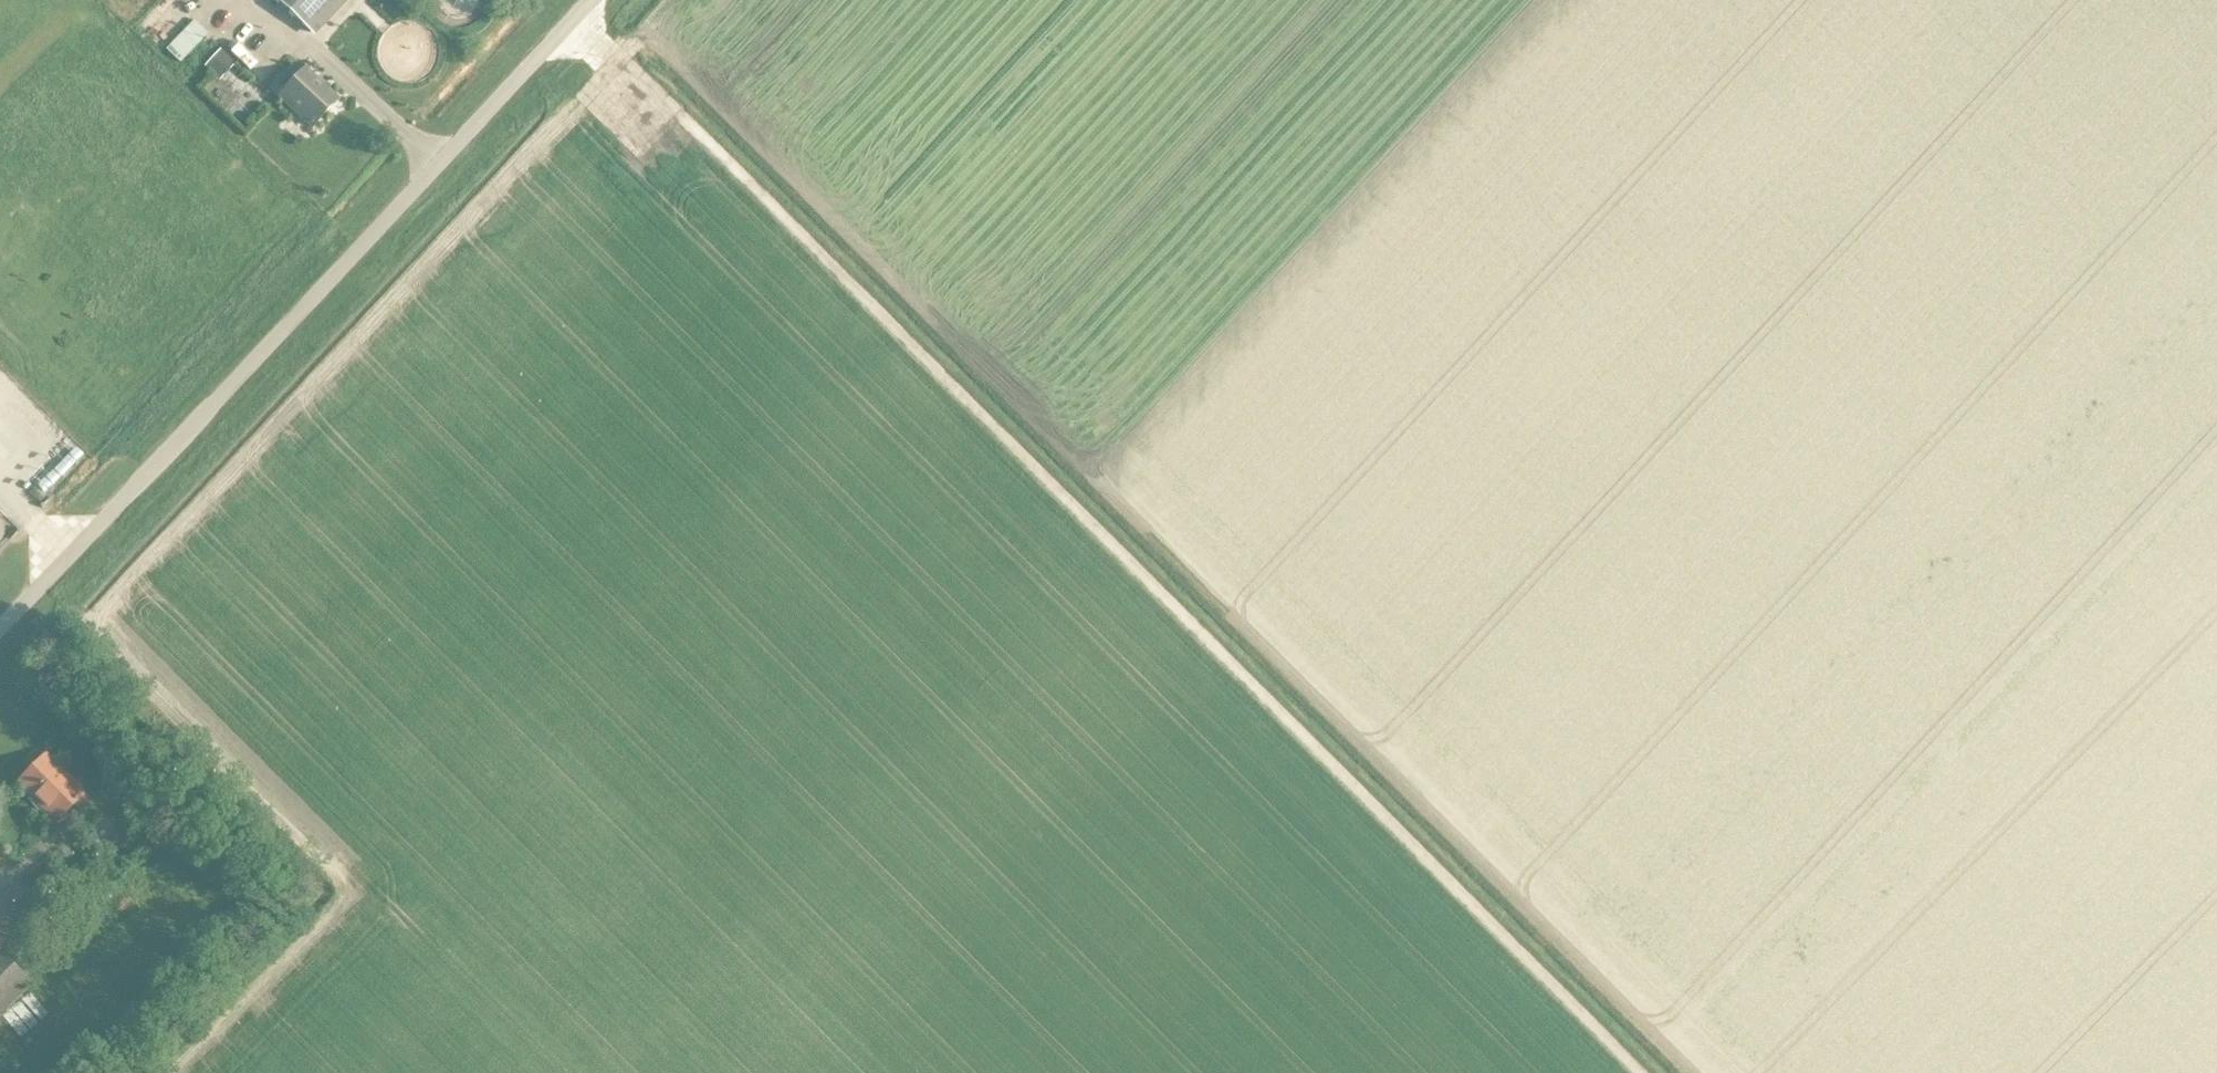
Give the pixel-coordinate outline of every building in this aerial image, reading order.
[(305,36),(338,0),(266,0),(305,36)] [(275,101),(307,131),(333,103),(301,73),(275,101)] [(12,787),(51,825),(80,797),(41,758),(12,787)] [(29,886),(47,905),(66,886),(48,867),(29,886)] [(25,988),(0,963),(0,1014),(25,988)]
